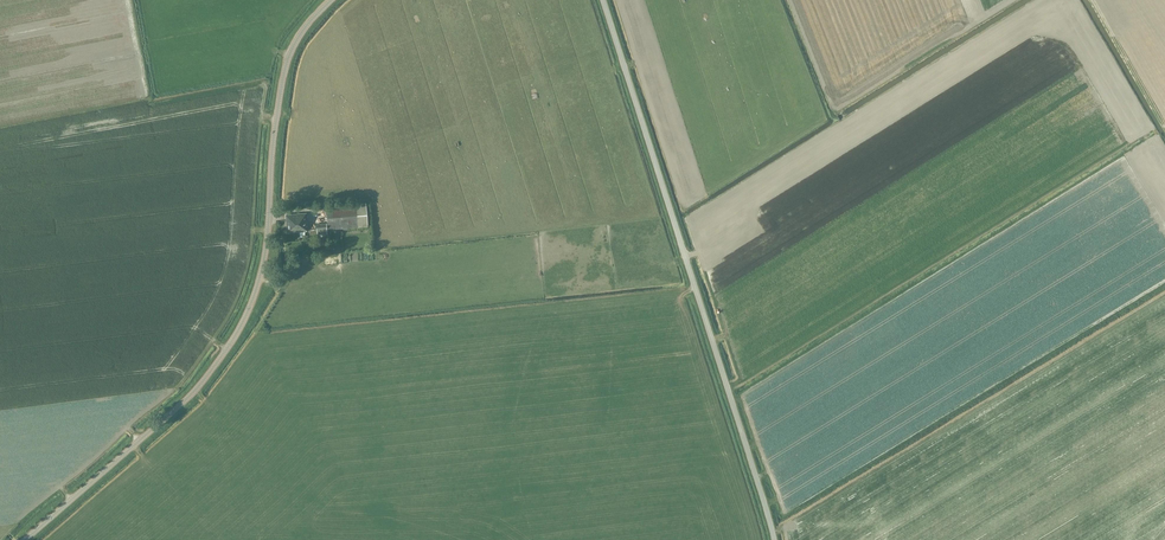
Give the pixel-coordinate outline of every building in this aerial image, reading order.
[(348,232),(368,230),(365,202),(326,206),(328,230),(347,228),(348,232)] [(288,232),(300,231),(307,231),(307,230),(307,226),(308,225),(307,214),(287,215),(288,232)] [(327,234),(326,224),(317,225),(318,235),(327,234)] [(316,229),(307,230),(307,231),(300,231),(301,239),(317,237),(316,229)]
